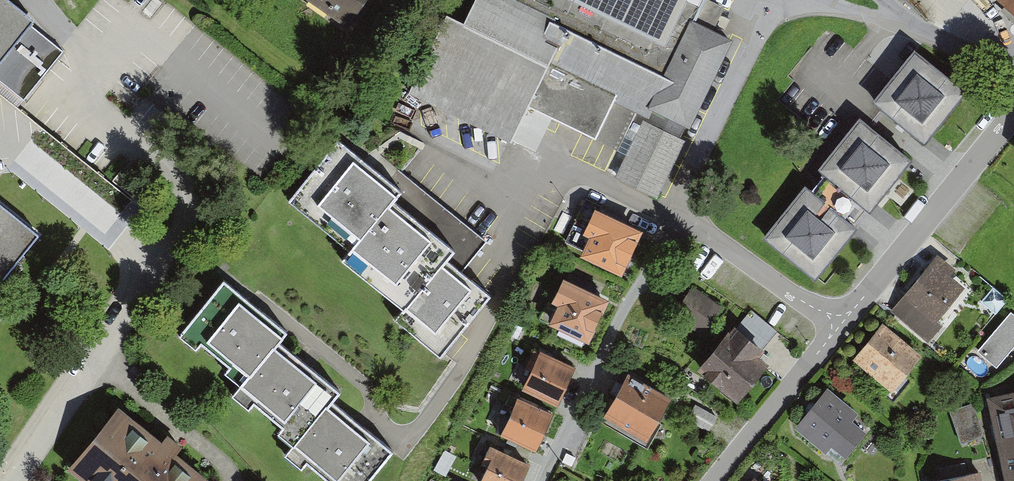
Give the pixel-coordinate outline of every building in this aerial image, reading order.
[(33,22),(7,0),(0,0),(0,63),(33,22)] [(349,29),(369,0),(306,0),(349,29)] [(410,93),(511,143),(529,107),(595,140),(614,104),(641,117),(612,176),(654,197),(730,44),(694,27),(708,0),(476,0),(463,25),(448,17),(410,93)] [(1013,15),(1013,0),(996,0),(1013,15)] [(964,96),(915,54),(874,102),(924,144),(964,96)] [(909,162),(859,121),(819,170),(826,175),(865,207),(870,211),(909,162)] [(290,200),(350,251),(390,202),(398,194),(386,183),(338,143),(290,200)] [(397,168),(386,183),(398,194),(390,202),(453,254),(447,261),(461,271),(462,270),(486,240),(397,168)] [(826,175),(811,194),(850,226),(865,207),(826,175)] [(811,194),(804,189),(764,239),(815,280),(855,230),(850,226),(811,194)] [(584,235),(598,205),(586,199),(565,242),(583,251),(589,238),(584,235)] [(342,261),(404,313),(447,261),(453,254),(390,202),(350,251),(342,261)] [(40,236),(0,204),(0,285),(40,236)] [(642,233),(596,211),(584,235),(589,238),(583,251),(580,258),(621,277),(642,233)] [(461,271),(447,261),(404,313),(397,320),(441,356),(490,297),(461,271)] [(962,288),(938,268),(900,315),(928,339),(940,324),(936,320),(962,288)] [(609,302),(562,279),(551,303),(549,302),(540,319),(589,343),(609,302)] [(241,388),(278,343),(285,335),(224,284),(180,338),(197,351),(202,345),(231,369),(226,375),(241,388)] [(693,288),(674,315),(703,335),(722,307),(693,288)] [(751,310),(736,328),(762,350),(777,331),(751,310)] [(977,350),(996,366),(1013,346),(1013,315),(1010,312),(977,350)] [(736,328),(734,327),(697,371),(737,404),(768,366),(759,359),(765,352),(762,350),(736,328)] [(921,358),(886,330),(858,363),(893,391),(921,358)] [(294,449),(331,406),(340,395),(278,343),(241,388),(234,397),(248,409),(253,403),(283,429),(278,435),(294,449)] [(575,369),(534,350),(526,368),(533,371),(524,390),(557,406),(575,369)] [(671,400),(629,377),(624,386),(617,382),(610,395),(616,398),(605,418),(647,442),(671,400)] [(860,414),(828,388),(794,429),(824,454),(831,446),(846,459),(867,434),(853,423),(860,414)] [(989,403),(1008,480),(1013,480),(1013,397),(989,403)] [(553,416),(517,399),(500,435),(536,452),(553,416)] [(695,405),(687,420),(709,432),(717,417),(695,405)] [(331,406),(294,449),(287,457),(301,469),(306,464),(327,480),(368,480),(390,454),(331,406)] [(119,411),(68,473),(78,480),(205,480),(175,457),(182,448),(168,436),(161,445),(119,411)] [(490,446),(481,465),(489,469),(483,480),(524,480),(531,466),(490,446)] [(444,451),(434,470),(446,476),(456,457),(444,451)]
